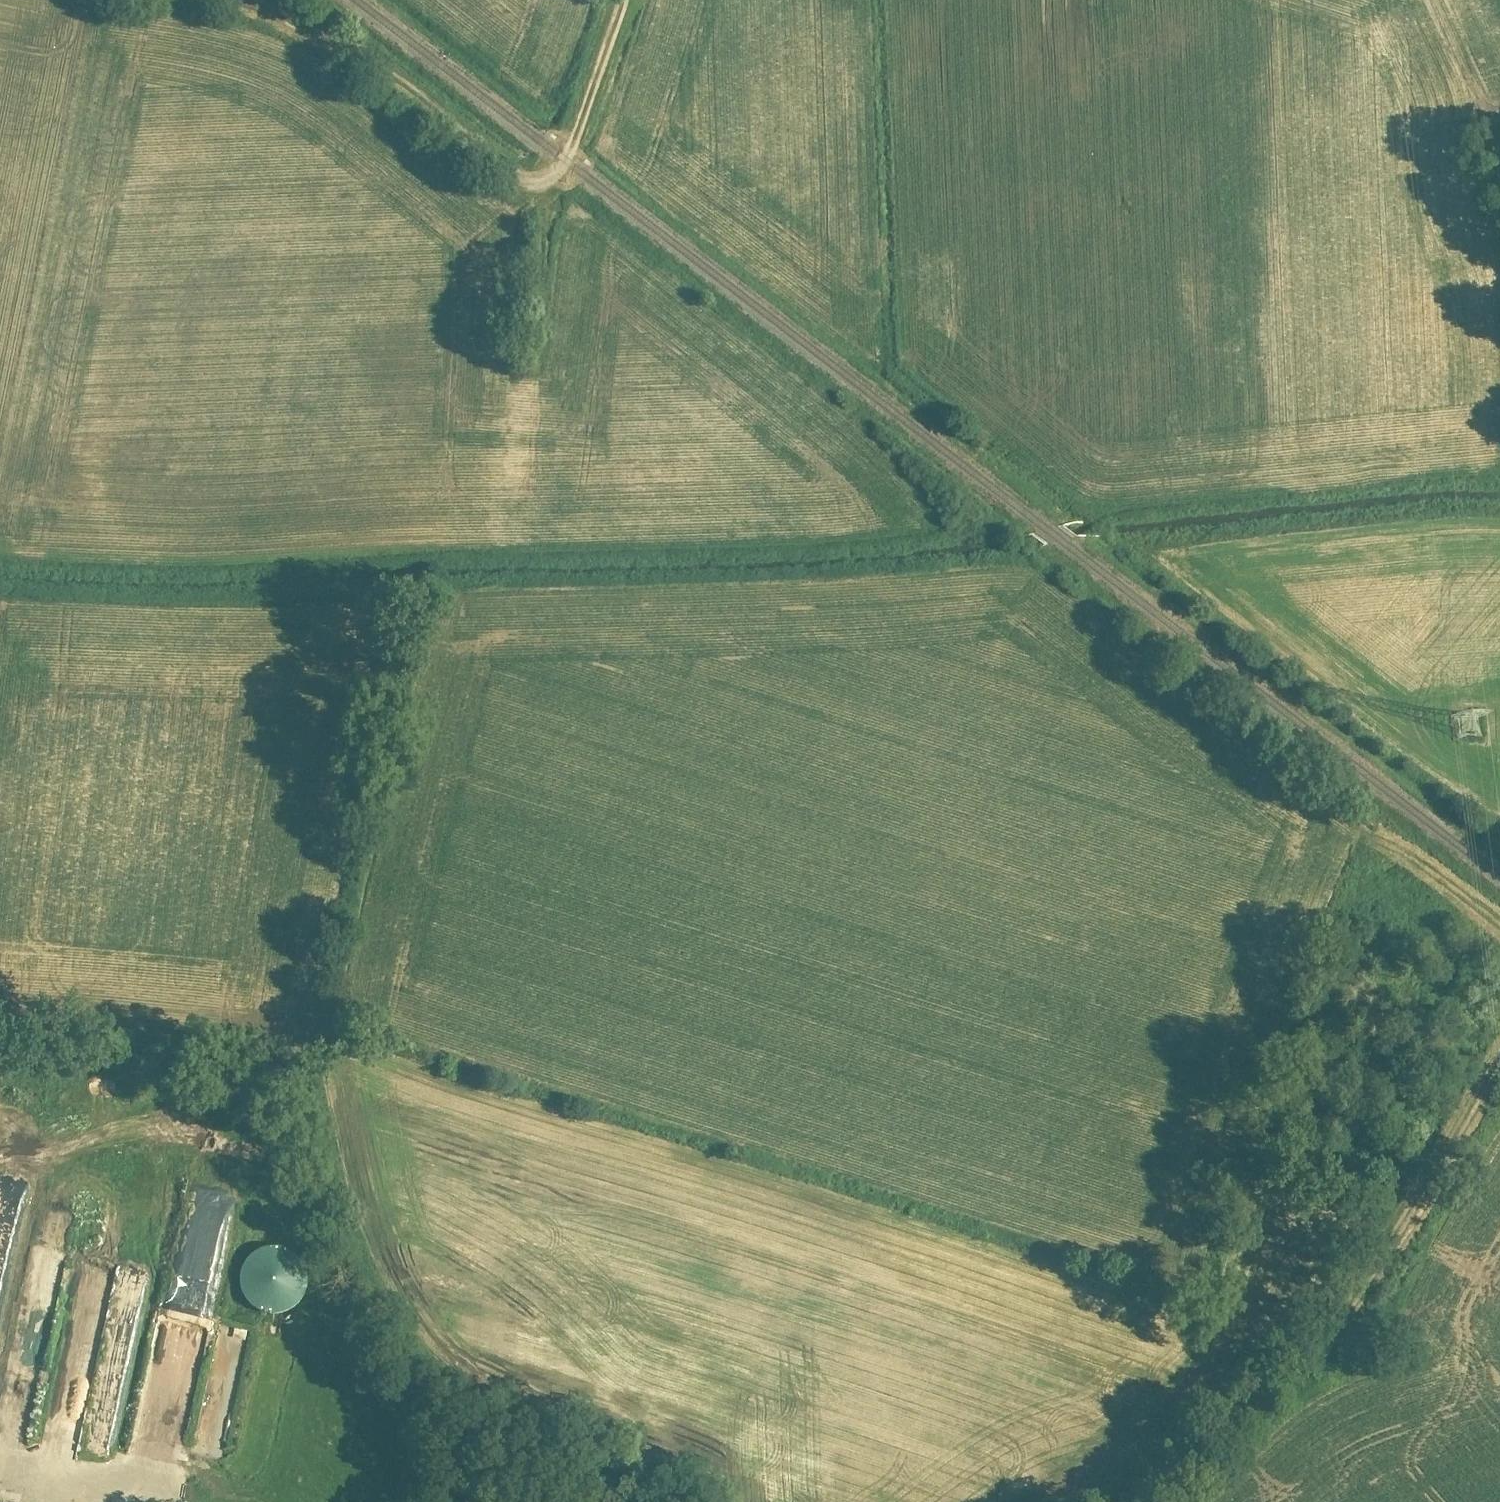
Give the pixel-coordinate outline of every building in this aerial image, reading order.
[(239,1285),(244,1295),(253,1303),(263,1308),(275,1308),(286,1305),(295,1298),(301,1289),(305,1279),(304,1268),(301,1258),(294,1250),(285,1244),(275,1241),(264,1241),(254,1245),(245,1253),(239,1263),(237,1274),(239,1285)]
